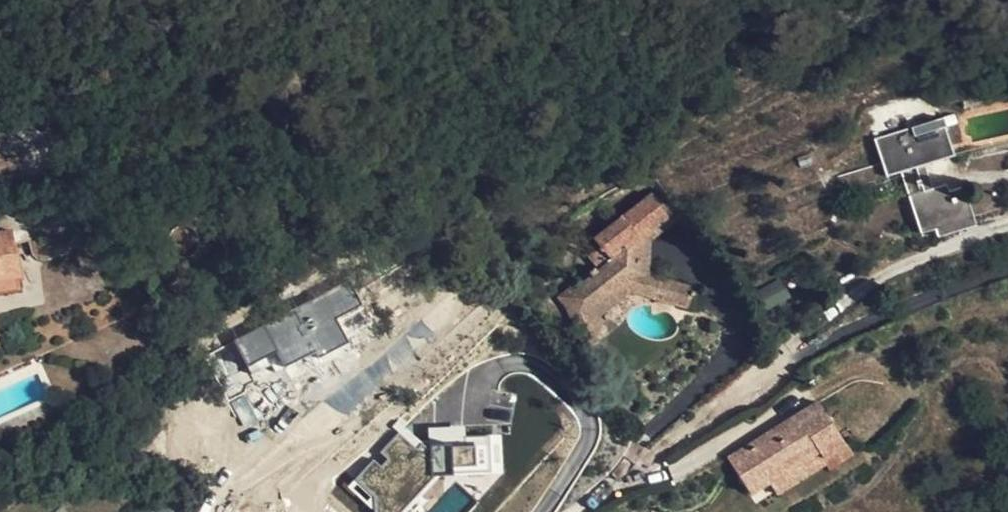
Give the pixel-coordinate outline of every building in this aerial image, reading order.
[(964,187),(950,192),(934,196),(932,189),(924,166),(955,156),(947,127),(959,124),(954,114),(874,139),(882,164),(886,178),(901,172),(920,233),(935,229),(973,218),(964,187)] [(843,191),(886,178),(882,164),(839,177),(843,191)] [(946,185),(932,189),(934,196),(950,192),(946,185)] [(658,193),(654,196),(673,220),(679,215),(658,193)] [(696,289),(650,276),(640,275),(640,267),(651,265),(652,240),(674,222),(673,220),(654,196),(596,239),(603,248),(592,255),(603,270),(581,286),(579,284),(561,298),(568,307),(585,341),(590,338),(595,333),(599,326),(599,318),(597,311),(623,290),(632,293),(689,309),(696,289)] [(976,226),(973,218),(935,229),(937,237),(976,226)] [(21,290),(12,230),(0,232),(0,294),(21,290)] [(650,276),(651,265),(640,267),(640,275),(650,276)] [(752,295),(763,309),(784,298),(776,282),(752,295)] [(599,318),(632,293),(623,290),(597,311),(599,318)] [(298,378),(320,363),(301,334),(238,375),(254,400),(268,392),(275,401),(302,383),(298,378)] [(323,369),(320,363),(298,378),(302,383),(323,369)] [(844,443),(818,401),(746,446),(769,482),(773,489),(824,457),(844,443)] [(394,434),(347,488),(375,511),(403,511),(440,470),(445,469),(444,456),(459,469),(494,467),(501,473),(500,435),(464,437),(463,426),(429,428),(430,452),(409,433),(394,434)] [(844,443),(824,457),(828,462),(831,468),(851,455),(844,443)] [(769,482),(746,446),(727,459),(749,494),(769,482)] [(824,457),(773,489),(777,494),(828,462),(824,457)] [(131,504),(136,511),(137,511),(146,505),(142,496),(131,504)]
